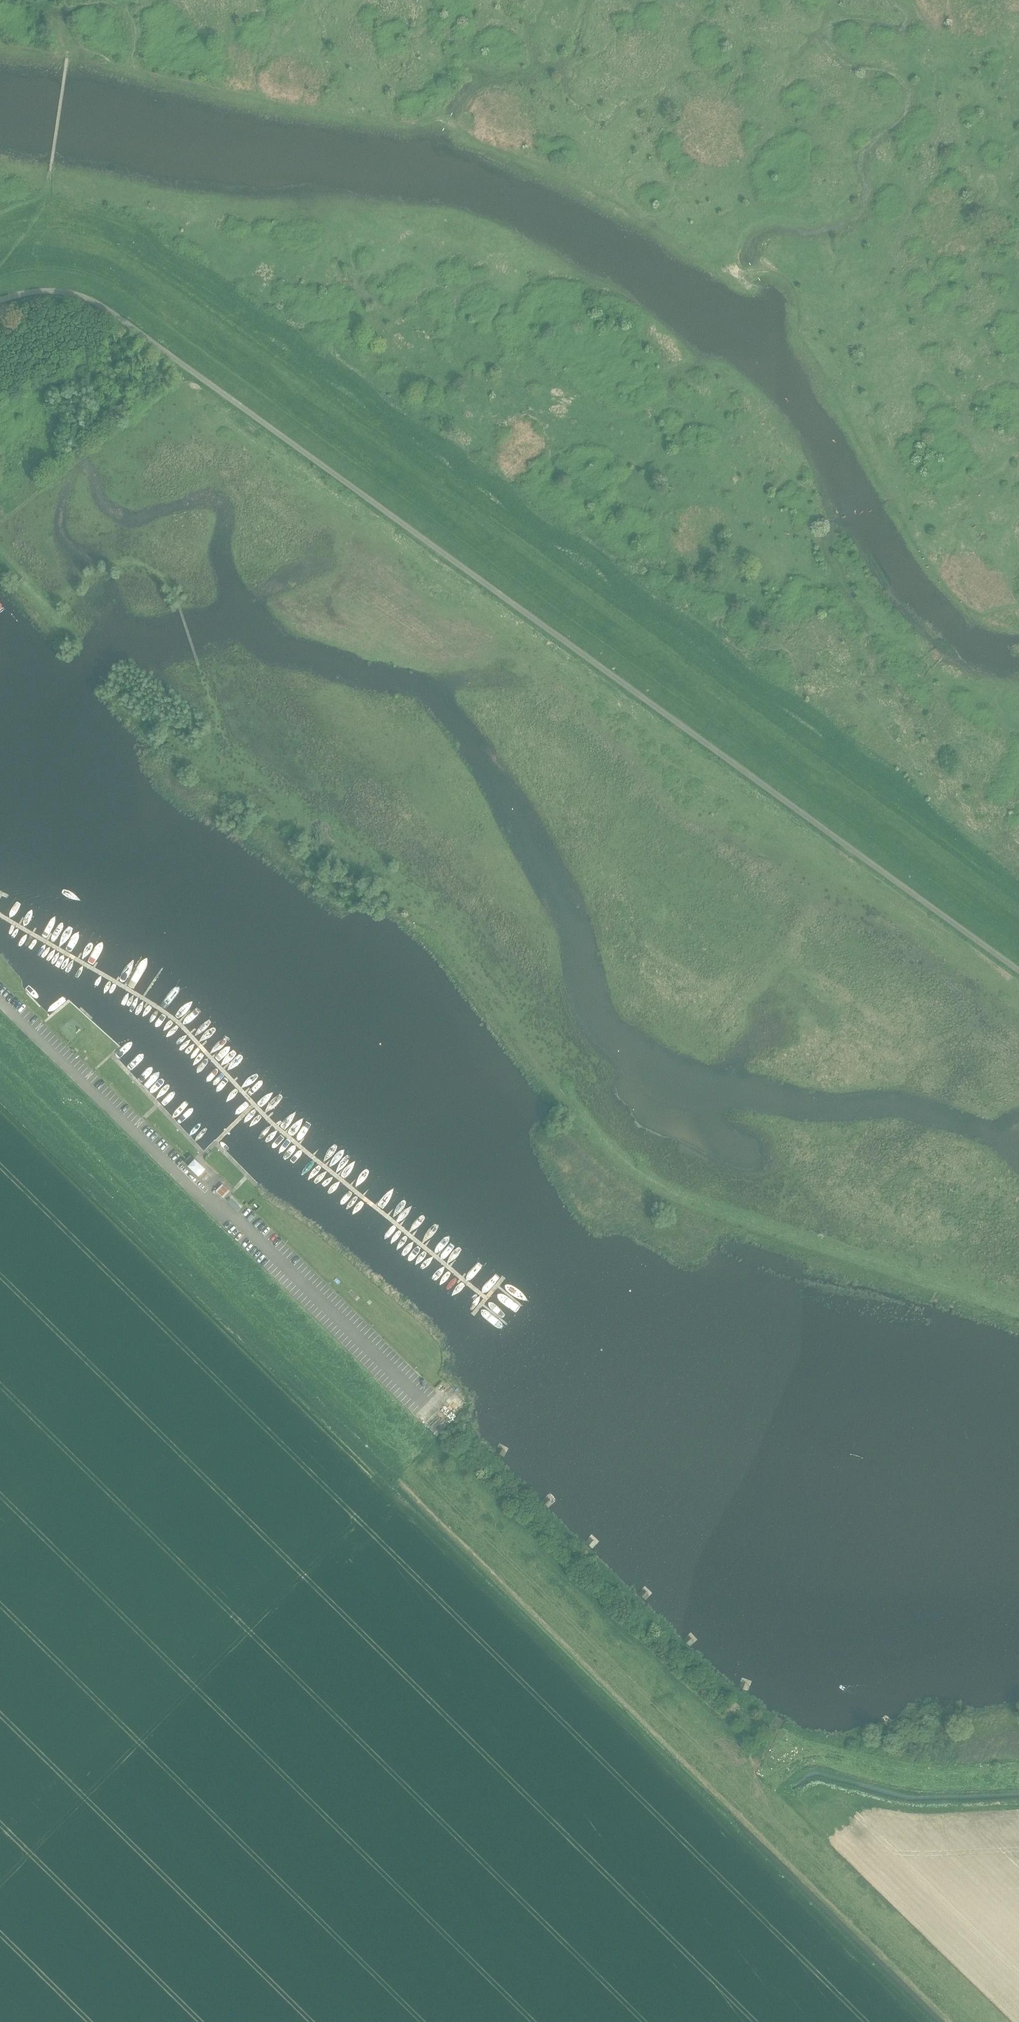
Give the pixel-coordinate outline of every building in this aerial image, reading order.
[(84,1032),(93,1026),(87,1019),(79,1026),(84,1032)] [(212,1169),(218,1160),(205,1152),(199,1161),(212,1169)] [(185,1162),(203,1179),(208,1174),(190,1156),(185,1162)] [(233,1192),(240,1182),(230,1176),(223,1186),(233,1192)] [(324,1282),(328,1285),(335,1277),(331,1274),(324,1282)]
